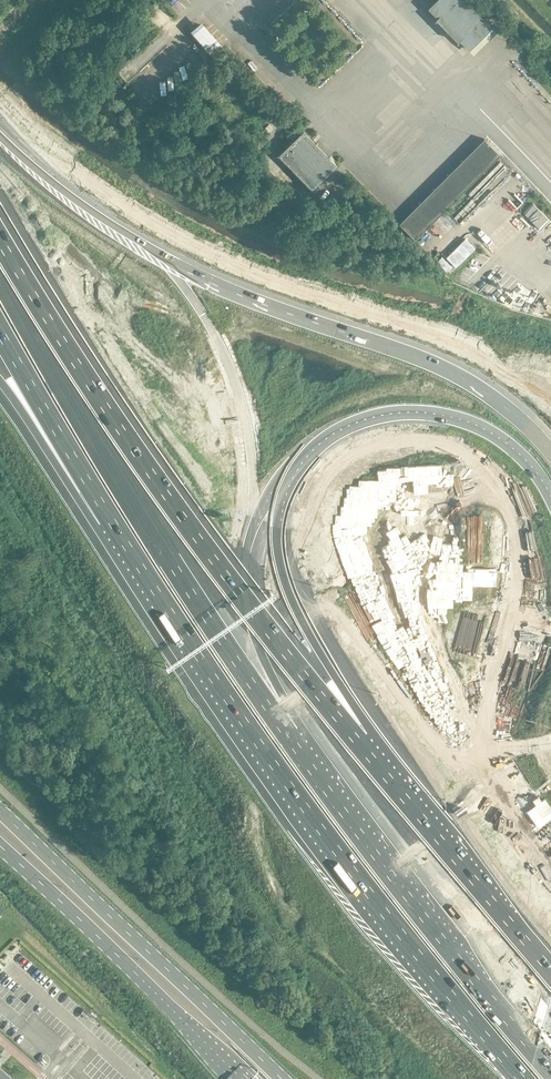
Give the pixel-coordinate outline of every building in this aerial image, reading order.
[(466,0),(437,0),(429,8),(474,54),(497,31),(466,0)] [(192,30),(215,54),(225,44),(203,20),(192,30)] [(337,165),(304,131),(279,155),(312,189),(337,165)] [(484,138),(399,222),(415,238),(500,153),(484,138)] [(476,250),(465,238),(445,258),(456,269),(476,250)] [(451,567),(441,569),(445,584),(450,582),(451,585),(460,582),(458,577),(466,575),(464,567),(460,553),(448,556),(451,567)] [(363,607),(385,640),(394,634),(398,640),(400,639),(387,618),(384,620),(372,602),(368,604),(363,607)] [(447,657),(441,660),(464,707),(470,704),(447,657)] [(526,818),(539,809),(536,805),(544,800),(518,763),(505,772),(509,778),(501,783),(526,818)]
